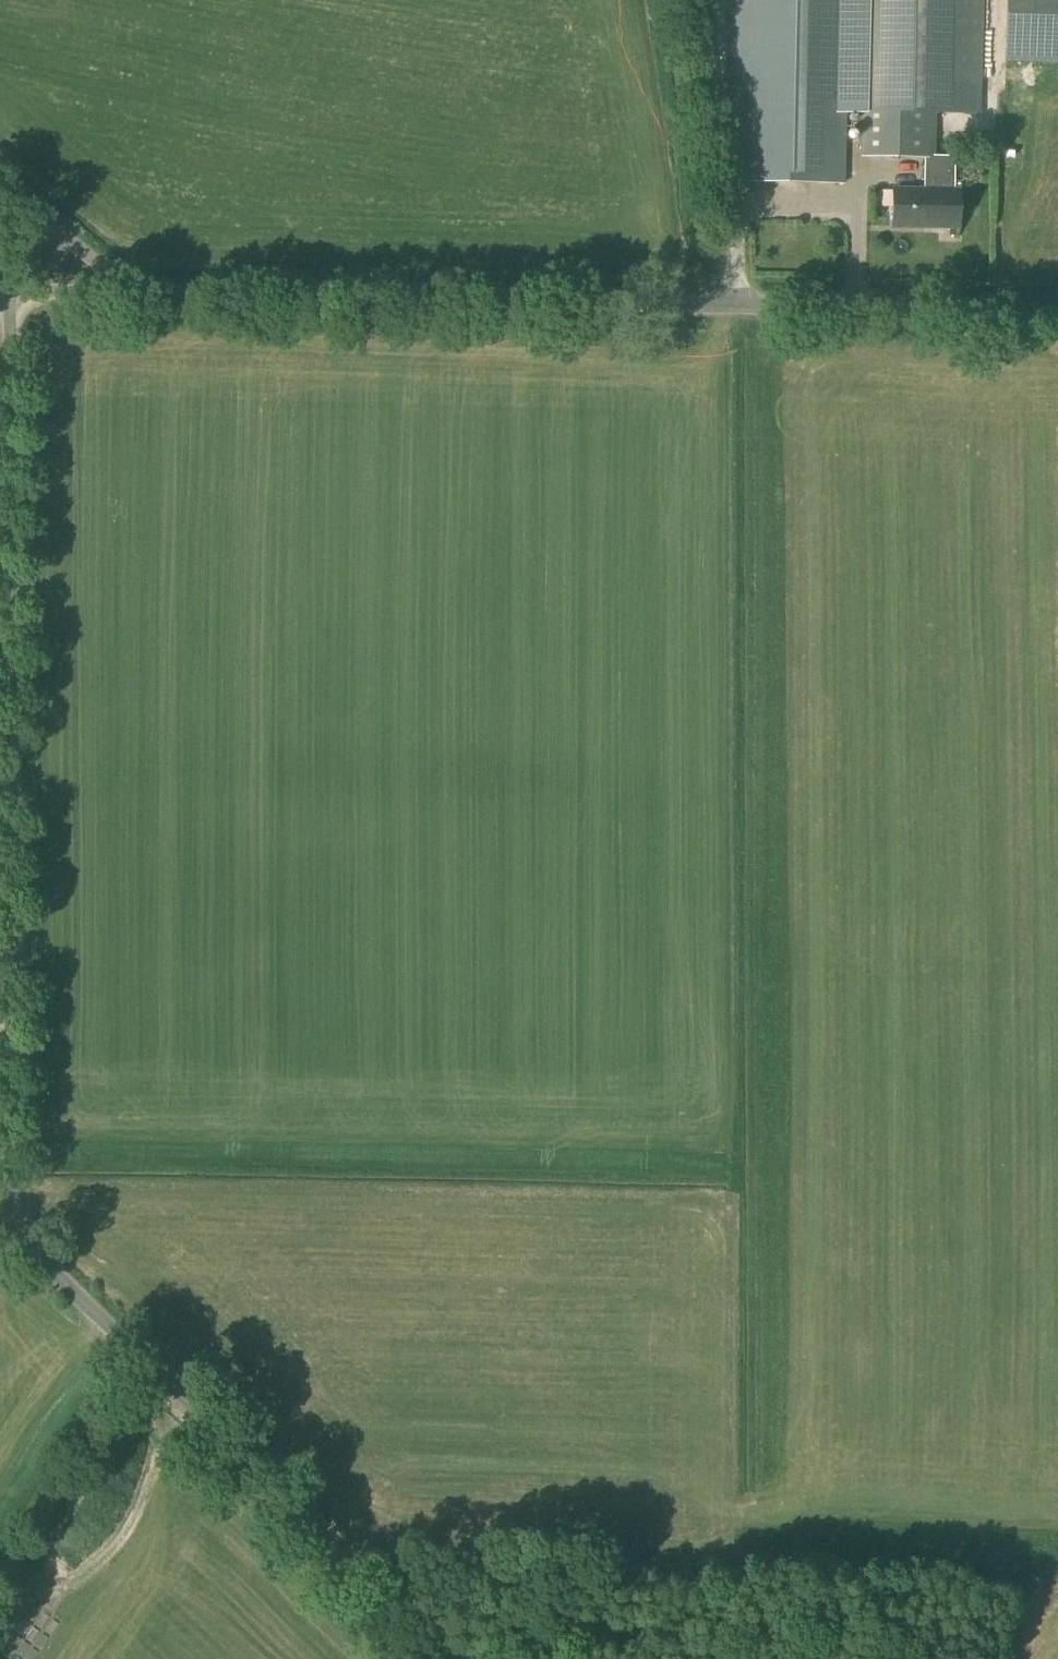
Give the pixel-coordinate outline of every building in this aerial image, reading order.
[(924,190),(893,190),(893,227),(958,227),(958,191),(953,191),(954,159),(935,159),(936,95),(980,95),(982,0),(736,0),(732,184),(845,185),(846,115),(860,115),(859,157),(924,159),(924,190)] [(1004,63),(1057,64),(1057,0),(1005,0),(1004,63)]
